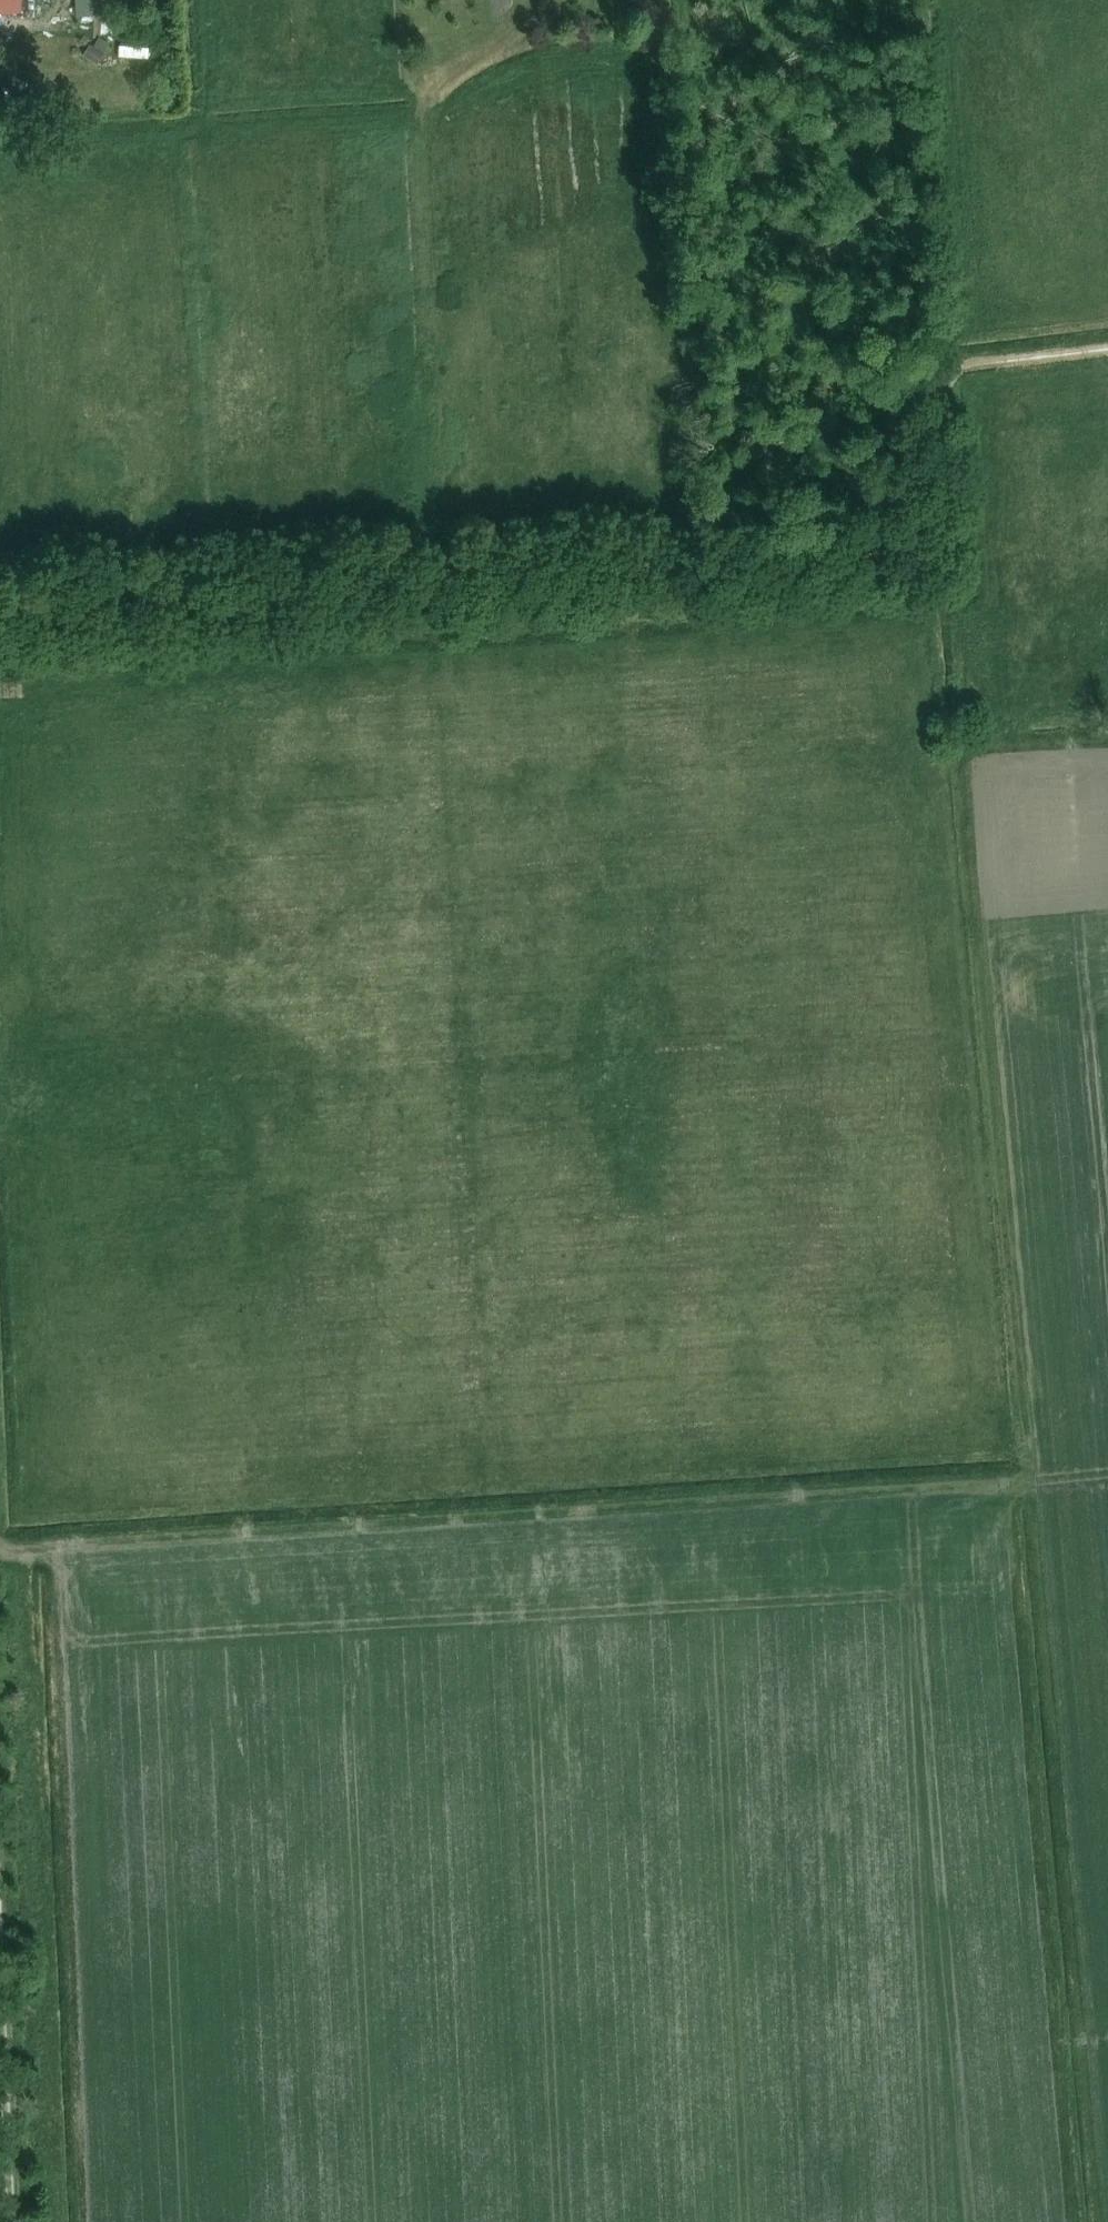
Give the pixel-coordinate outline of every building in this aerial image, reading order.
[(23,12),(22,0),(0,0),(0,13),(23,12)] [(636,2),(651,9),(655,0),(636,0),(636,2)] [(83,56),(98,64),(105,52),(91,43),(83,56)] [(94,98),(80,99),(81,109),(95,108),(94,98)] [(15,103),(15,112),(29,111),(29,102),(15,103)]
